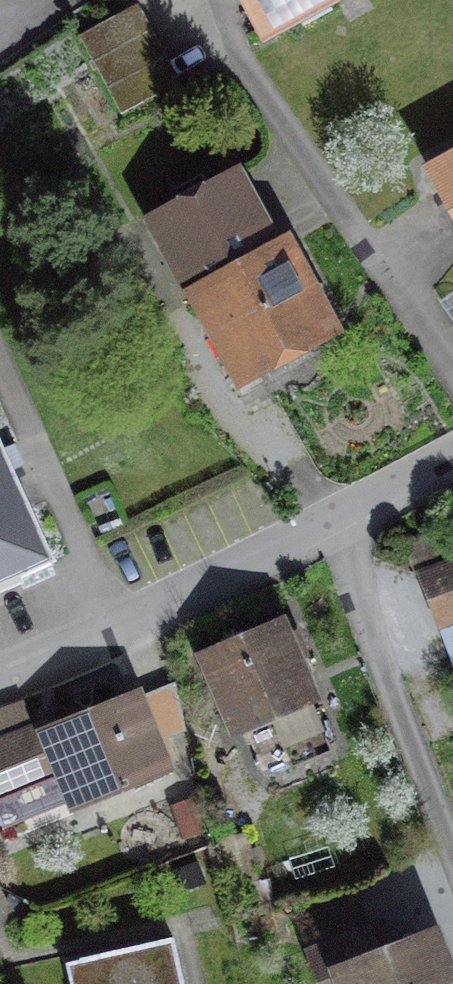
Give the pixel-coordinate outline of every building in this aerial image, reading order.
[(266,56),(366,0),(234,0),(266,56)] [(141,13),(86,42),(128,118),(182,89),(141,13)] [(428,180),(452,227),(452,167),(428,180)] [(241,183),(146,234),(186,304),(278,252),(241,183)] [(186,304),(244,407),(348,348),(290,245),(278,252),(186,304)] [(0,438),(0,594),(59,568),(0,438)] [(424,571),(446,628),(452,626),(452,559),(424,571)] [(290,614),(211,648),(245,729),(325,695),(290,614)] [(76,802),(78,807),(184,762),(149,682),(43,727),(29,695),(0,707),(0,812),(8,831),(76,802)] [(351,961),(360,983),(452,983),(452,943),(446,924),(351,961)] [(191,940),(73,966),(77,983),(201,983),(191,940)]
